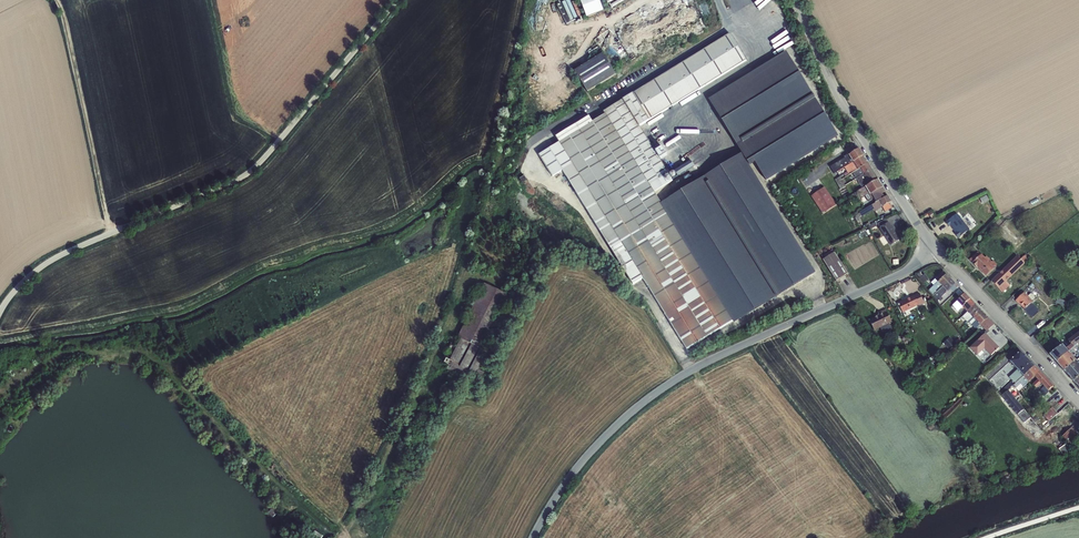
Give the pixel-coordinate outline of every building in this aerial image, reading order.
[(587,17),(604,11),(600,0),(580,0),(587,17)] [(559,142),(539,154),(552,176),(562,170),(633,284),(643,278),(687,349),(734,320),(661,203),(658,197),(654,192),(661,187),(673,180),(660,159),(667,155),(662,147),(655,151),(640,126),(746,60),(730,34),(603,111),(590,90),(616,74),(603,54),(575,71),(587,92),(588,92),(602,115),(593,121),(559,142)] [(785,52),(707,99),(740,155),(748,167),(754,164),(765,182),(838,137),(785,52)] [(559,142),(593,121),(589,115),(555,136),(559,142)] [(853,162),(864,155),(859,148),(849,155),(853,162)] [(845,167),(853,162),(849,155),(848,154),(844,156),(845,158),(833,165),(837,172),(845,167)] [(740,155),(661,203),(734,320),(735,322),(815,274),(748,167),(740,155)] [(860,168),(860,169),(868,163),(864,155),(853,162),(858,170),(858,169),(860,168)] [(853,173),(858,170),(853,162),(845,167),(850,175),(853,173)] [(863,174),(872,169),(868,163),(860,169),(863,174)] [(863,174),(869,185),(878,179),(872,169),(863,174)] [(866,186),(869,185),(863,174),(860,176),(853,180),(852,181),(854,184),(858,181),(860,185),(860,184),(862,188),(866,186)] [(846,187),(840,177),(835,180),(841,190),(846,187)] [(869,193),(870,194),(882,187),(878,179),(869,185),(866,186),(868,190),(869,193)] [(811,196),(823,214),(837,204),(825,186),(811,196)] [(868,190),(866,186),(862,188),(857,191),(854,193),(856,196),(859,194),(859,195),(868,190)] [(661,187),(654,192),(658,197),(665,193),(661,187)] [(870,194),(872,199),(885,191),(882,187),(870,194)] [(888,195),(879,201),(882,207),(889,203),(891,202),(888,195)] [(980,198),(983,203),(989,200),(986,195),(980,198)] [(872,205),(859,212),(862,216),(874,209),(875,211),(882,207),(885,212),(892,208),(889,203),(882,207),(879,201),(872,205)] [(954,233),(958,238),(969,229),(957,213),(946,222),(949,226),(950,226),(955,232),(954,233)] [(877,223),(880,227),(888,222),(886,218),(877,223)] [(879,228),(890,246),(900,239),(889,222),(888,222),(880,227),(879,228)] [(969,260),(972,263),(981,254),(978,251),(969,260)] [(822,259),(836,281),(848,273),(835,252),(822,259)] [(972,263),(985,276),(994,267),(991,263),(992,262),(986,256),(985,257),(981,254),(972,263)] [(991,281),(1002,292),(1009,285),(1006,281),(1025,263),(1017,256),(991,281)] [(938,276),(940,279),(946,274),(943,271),(938,276)] [(918,278),(923,284),(929,279),(925,273),(918,278)] [(940,279),(938,282),(942,286),(942,287),(951,279),(946,274),(940,279)] [(951,279),(942,287),(947,291),(955,283),(951,279)] [(933,296),(942,286),(938,282),(928,291),(933,296)] [(505,295),(482,283),(458,336),(460,338),(448,363),(479,379),(490,357),(478,350),(505,295)] [(955,283),(947,291),(950,294),(958,287),(955,283)] [(947,291),(942,287),(942,286),(933,296),(936,300),(939,297),(938,296),(939,294),(942,297),(947,291)] [(954,294),(958,298),(963,292),(959,289),(954,294)] [(1024,292),(1015,300),(1019,304),(1019,303),(1024,309),(1033,301),(1032,301),(1035,298),(1035,297),(1032,294),(1030,293),(1028,296),(1024,292)] [(919,293),(897,303),(903,313),(919,305),(919,306),(925,303),(919,293)] [(965,293),(957,301),(962,306),(963,306),(970,299),(965,293)] [(970,299),(963,306),(968,311),(975,303),(970,299)] [(933,300),(930,302),(937,312),(941,310),(933,300)] [(962,306),(957,301),(952,305),(958,311),(962,306)] [(975,303),(968,311),(967,312),(972,317),(980,309),(975,303)] [(874,317),(869,320),(874,331),(892,322),(886,309),(878,313),(879,314),(874,316),(874,317)] [(980,309),(972,317),(980,325),(980,324),(980,325),(988,318),(980,309)] [(968,321),(972,317),(967,312),(962,317),(967,321),(968,321)] [(972,317),(968,321),(976,329),(980,325),(972,317)] [(988,318),(980,325),(986,331),(969,347),(977,355),(984,348),(991,356),(999,348),(986,334),(989,331),(988,330),(995,324),(988,318)] [(1068,340),(1071,344),(1066,348),(1068,351),(1074,347),(1073,346),(1076,344),(1078,342),(1078,332),(1068,340)] [(943,342),(949,349),(956,344),(950,337),(943,342)] [(1062,344),(1049,354),(1057,362),(1068,351),(1066,348),(1062,344)] [(1074,347),(1068,351),(1072,356),(1076,353),(1074,350),(1078,347),(1076,344),(1073,346),(1074,347)] [(1009,361),(1018,370),(1020,372),(1031,362),(1020,351),(1009,361)] [(1068,351),(1057,362),(1064,370),(1076,360),(1072,356),(1068,351)] [(929,359),(933,363),(938,358),(934,354),(929,359)] [(1064,370),(1074,381),(1078,376),(1078,364),(1076,360),(1064,370)] [(1031,362),(1020,372),(1024,376),(1035,366),(1031,362)] [(1024,376),(1023,376),(1026,379),(1028,382),(1034,376),(1040,371),(1035,366),(1024,376)] [(1012,381),(1010,382),(1013,385),(1023,376),(1024,376),(1020,372),(1018,370),(1009,377),(1012,381)] [(909,375),(913,381),(918,376),(914,371),(909,375)] [(1040,371),(1034,376),(1038,380),(1041,383),(1046,378),(1040,371)] [(1026,379),(1023,376),(1013,385),(1014,386),(1016,388),(1013,390),(1016,393),(1019,391),(1023,387),(1020,385),(1026,379)] [(1046,378),(1041,383),(1041,384),(1044,387),(1048,391),(1053,386),(1046,378)] [(1041,384),(1041,383),(1038,380),(1033,384),(1036,388),(1041,384)] [(1008,390),(1014,386),(1013,385),(1010,382),(1003,389),(1005,392),(1001,396),(1017,415),(1021,412),(1028,420),(1024,423),(1031,431),(1037,426),(1035,423),(1031,418),(1008,390)] [(1052,407),(1043,415),(1048,422),(1058,413),(1052,407)] [(1077,433),(1071,427),(1062,436),(1072,448),(1078,443),(1076,440),(1077,439),(1074,436),(1077,433)] [(1067,443),(1058,448),(1063,456),(1072,451),(1067,443)]
